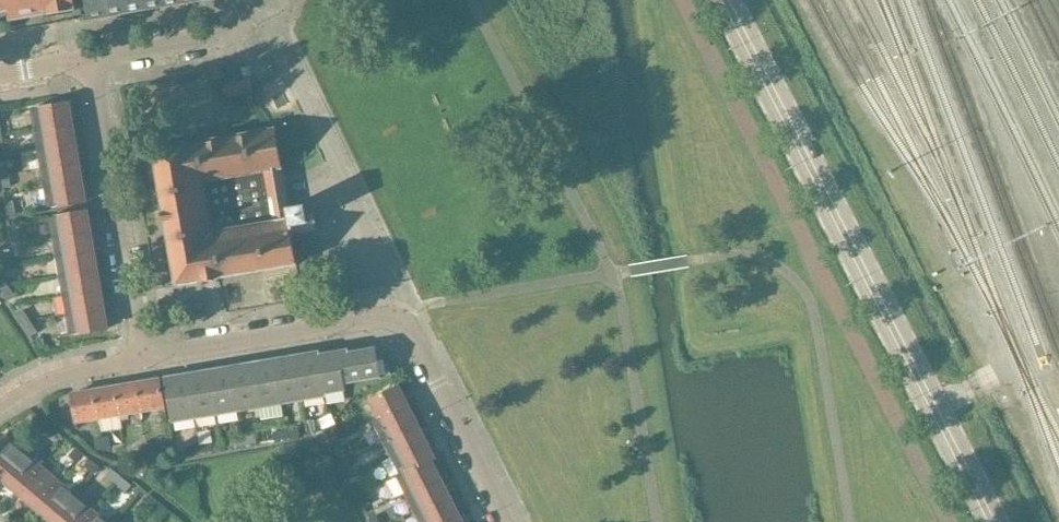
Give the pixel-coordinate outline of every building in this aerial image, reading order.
[(8,10),(10,20),(44,14),(45,15),(75,10),(73,0),(0,0),(0,12),(8,10)] [(88,18),(125,11),(123,0),(84,0),(88,18)] [(125,11),(161,5),(161,0),(123,0),(125,11)] [(225,98),(253,93),(250,79),(223,83),(225,98)] [(67,103),(37,108),(30,110),(34,130),(71,123),(67,103)] [(71,123),(34,130),(37,149),(74,143),(71,123)] [(296,265),(292,243),(291,236),(317,232),(313,211),(308,212),(307,205),(288,208),(274,127),(150,149),(174,286),(296,265)] [(74,143),(37,149),(40,168),(77,162),(74,143)] [(0,175),(8,174),(6,161),(0,162),(0,172),(0,175)] [(77,162),(40,168),(43,188),(81,181),(77,162)] [(8,174),(0,175),(3,188),(10,187),(8,174)] [(81,181),(43,188),(47,208),(54,207),(84,202),(81,181)] [(7,215),(15,214),(13,201),(5,202),(7,215)] [(48,217),(52,238),(89,231),(86,210),(56,216),(48,217)] [(10,231),(12,244),(20,243),(18,230),(10,231)] [(89,231),(52,238),(55,257),(93,251),(89,231)] [(301,262),(312,260),(308,237),(297,239),(301,262)] [(20,243),(12,244),(14,257),(22,256),(20,243)] [(93,251),(55,257),(59,276),(96,270),(93,251)] [(96,270),(59,276),(62,296),(99,289),(96,270)] [(7,285),(1,289),(8,300),(14,296),(7,285)] [(99,289),(62,296),(65,315),(103,309),(99,289)] [(103,309),(65,315),(69,335),(76,334),(76,335),(106,329),(103,309)] [(16,314),(23,325),(30,321),(23,310),(16,314)] [(30,321),(23,325),(30,336),(37,332),(30,321)] [(347,351),(318,356),(317,353),(316,353),(323,392),(324,392),(343,389),(342,382),(378,376),(380,379),(391,374),(386,364),(377,366),(374,349),(347,354),(347,351)] [(316,353),(308,354),(295,356),(302,399),(325,395),(324,392),(323,392),(316,353)] [(295,356),(281,359),(273,360),(280,403),(302,399),(295,356)] [(273,360),(265,362),(251,364),(259,406),(280,403),(273,360)] [(251,364),(238,366),(230,367),(237,410),(259,406),(251,364)] [(230,367),(222,369),(208,371),(216,414),(237,410),(230,367)] [(208,371),(195,373),(187,375),(194,417),(216,414),(208,371)] [(187,375),(179,376),(164,379),(172,421),(194,417),(187,375)] [(406,405),(397,386),(396,386),(392,378),(374,387),(378,396),(370,400),(379,418),(406,405)] [(159,379),(137,383),(142,410),(164,407),(159,379)] [(137,383),(116,387),(121,414),(142,410),(137,383)] [(116,387),(94,391),(98,418),(121,414),(116,387)] [(94,391),(70,395),(75,422),(98,418),(94,391)] [(379,418),(372,421),(381,439),(415,423),(406,405),(379,418)] [(31,421),(41,429),(46,423),(36,415),(31,421)] [(305,422),(308,434),(316,433),(313,420),(305,422)] [(56,431),(46,423),(41,429),(51,437),(56,431)] [(415,423),(381,439),(390,457),(424,440),(415,423)] [(335,424),(324,429),(327,436),(339,431),(335,424)] [(298,428),(285,430),(286,438),(299,436),(298,428)] [(272,433),(273,440),(286,438),(285,430),(272,433)] [(255,435),(242,438),(243,445),(256,443),(255,435)] [(21,452),(3,436),(0,440),(0,477),(21,452)] [(108,437),(102,438),(103,448),(110,447),(108,437)] [(94,439),(96,450),(103,448),(102,438),(94,439)] [(229,440),(230,448),(243,445),(242,438),(229,440)] [(424,440),(390,457),(399,474),(399,475),(429,460),(430,461),(433,459),(424,440)] [(212,443),(199,445),(200,453),(213,451),(212,443)] [(154,444),(147,445),(149,456),(155,455),(154,444)] [(140,447),(142,457),(149,456),(147,445),(140,447)] [(186,447),(187,455),(200,453),(199,445),(186,447)] [(334,449),(339,460),(346,457),(341,446),(334,449)] [(76,459),(81,453),(76,448),(71,454),(76,459)] [(0,477),(0,478),(17,493),(39,467),(21,452),(0,477)] [(346,457),(339,460),(345,472),(352,469),(346,457)] [(94,474),(99,468),(89,459),(84,465),(94,474)] [(399,475),(399,474),(395,476),(404,494),(438,477),(430,461),(429,460),(399,475)] [(39,467),(17,493),(35,508),(57,482),(39,467)] [(121,478),(111,469),(99,483),(109,491),(116,484),(121,478)] [(438,477),(404,494),(413,512),(447,495),(438,477)] [(131,486),(121,478),(116,484),(126,492),(131,486)] [(351,484),(357,496),(364,492),(358,481),(351,484)] [(35,508),(52,521),(74,497),(57,482),(35,508)] [(370,504),(364,492),(357,496),(363,507),(370,504)] [(144,501),(154,509),(159,503),(149,495),(144,501)] [(413,512),(418,521),(436,521),(456,512),(447,495),(413,512)] [(52,521),(83,521),(92,512),(74,497),(52,521)] [(169,511),(159,503),(154,509),(164,517),(169,511)] [(83,521),(104,521),(92,512),(83,521)] [(436,521),(461,521),(456,512),(436,521)]
